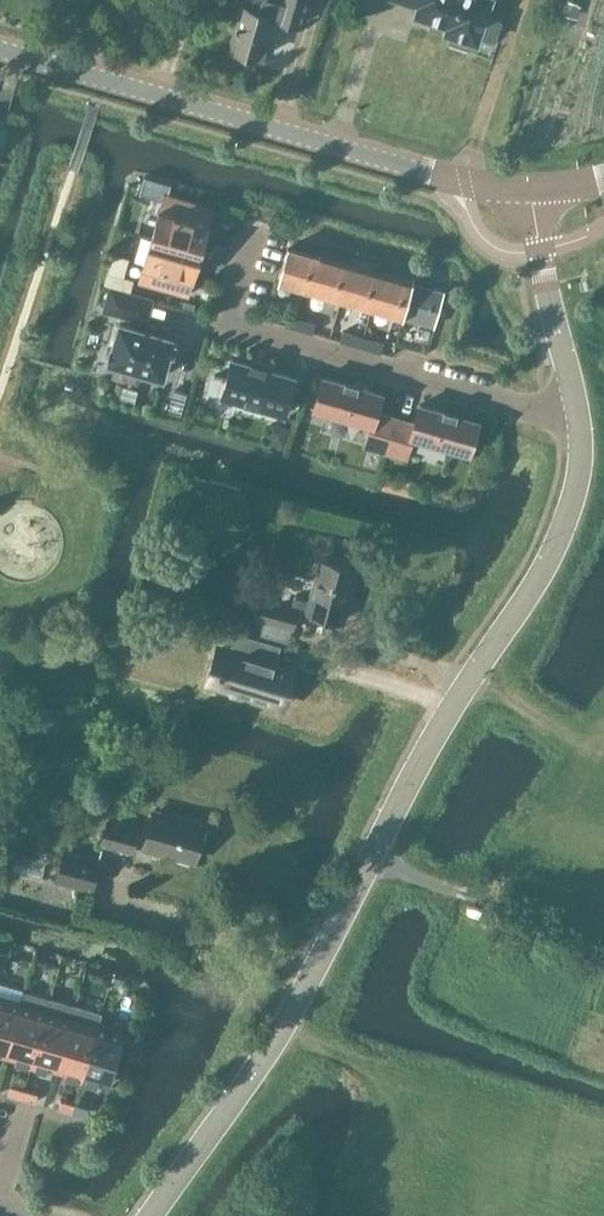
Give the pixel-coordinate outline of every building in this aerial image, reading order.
[(231,48),(235,49),(234,52),(246,56),(247,53),(263,58),(275,17),(302,25),(309,0),(238,0),(236,6),(243,8),(231,48)] [(415,8),(412,18),(430,24),(428,28),(443,33),(441,36),(449,38),(447,43),(470,51),(472,46),(479,48),(482,39),(495,43),(502,21),(490,16),(495,0),(392,0),(415,8)] [(565,14),(575,18),(579,6),(569,2),(565,14)] [(152,237),(201,252),(213,208),(164,194),(152,237)] [(188,294),(201,252),(152,237),(140,280),(188,294)] [(309,289),(319,256),(288,247),(278,281),(309,289)] [(333,297),(343,263),(319,256),(309,289),(333,297)] [(364,305),(374,272),(343,263),(333,297),(364,305)] [(103,284),(111,286),(130,292),(134,279),(124,276),(107,271),(103,284)] [(404,317),(414,284),(374,272),(364,305),(404,317)] [(414,284),(404,317),(435,326),(445,293),(414,284)] [(146,323),(153,299),(111,286),(104,311),(146,323)] [(300,328),(303,320),(290,316),(288,324),(300,328)] [(303,320),(300,328),(313,331),(315,323),(303,320)] [(173,342),(173,339),(120,324),(109,362),(162,378),(170,350),(175,351),(177,343),(173,342)] [(353,343),(356,335),(343,331),(340,340),(353,343)] [(368,347),(370,339),(356,335),(353,343),(368,347)] [(370,339),(368,347),(381,351),(383,343),(370,339)] [(285,415),(296,377),(249,363),(233,358),(222,397),(242,402),(244,407),(258,411),(263,408),(285,415)] [(385,453),(395,417),(377,412),(382,393),(324,377),(314,410),(371,426),(365,447),(385,453)] [(395,417),(385,453),(404,459),(411,437),(470,454),(479,421),(445,412),(446,408),(430,404),(429,407),(419,404),(414,423),(395,417)] [(270,428),(267,440),(284,445),(288,433),(270,428)] [(352,592),(358,571),(322,561),(311,602),(294,598),(291,608),(261,600),(255,619),(292,629),(297,610),(342,622),(350,592),(352,592)] [(218,695),(282,717),(296,680),(269,671),(276,653),(243,643),(237,661),(230,659),(218,695)] [(183,821),(151,813),(147,829),(108,818),(101,844),(132,852),(134,845),(195,862),(205,823),(184,817),(183,821)] [(94,893),(97,881),(103,860),(63,849),(55,883),(94,893)] [(112,978),(109,988),(116,990),(119,980),(112,978)] [(4,1057),(6,1057),(8,1053),(26,991),(24,990),(21,1001),(0,995),(0,1055),(4,1057)] [(8,1053),(6,1057),(16,1060),(32,1064),(51,998),(26,991),(8,1053)] [(51,998),(32,1064),(47,1069),(57,1072),(58,1067),(76,1005),(51,998)] [(58,1067),(57,1072),(66,1074),(82,1079),(101,1012),(76,1005),(58,1067)] [(101,1012),(82,1079),(98,1083),(108,1086),(110,1081),(124,1031),(99,1024),(102,1013),(101,1012)] [(22,1098),(25,1089),(11,1085),(8,1094),(22,1098)] [(25,1089),(22,1098),(36,1102),(38,1093),(25,1089)] [(72,1113),(75,1103),(61,1100),(59,1109),(72,1113)] [(75,1103),(72,1113),(86,1117),(89,1107),(75,1103)]
